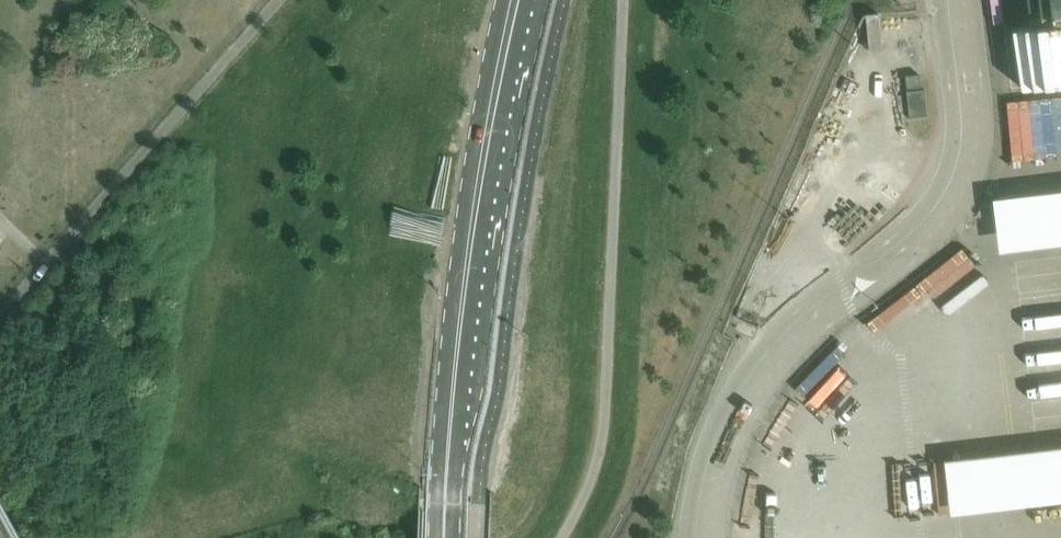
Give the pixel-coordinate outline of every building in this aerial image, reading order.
[(1022,14),(1038,7),(1039,11),(1059,20),(1053,34),(1060,33),(1060,0),(1016,0),(1022,14)] [(921,87),(920,75),(905,77),(907,89),(921,87)] [(907,92),(910,118),(928,116),(924,90),(907,92)] [(1021,273),(1019,221),(1002,222),(1004,273),(1021,273)]
